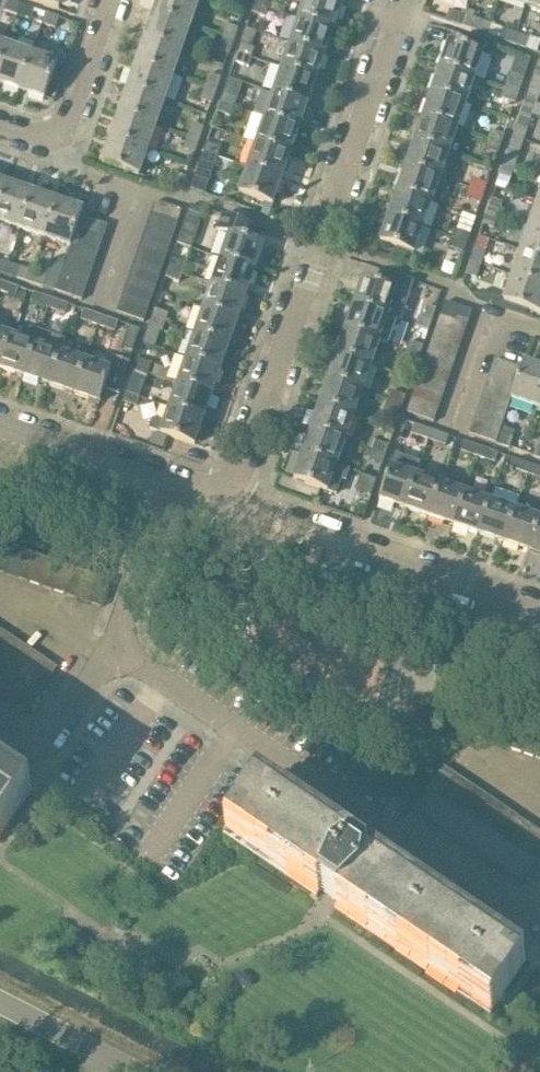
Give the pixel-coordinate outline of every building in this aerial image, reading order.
[(62,0),(34,0),(59,9),(62,0)] [(200,3),(192,0),(159,0),(154,15),(192,28),(200,3)] [(272,0),(271,0),(257,0),(255,5),(269,9),(272,0)] [(324,0),(306,0),(299,20),(333,32),(342,6),(324,0)] [(526,7),(539,12),(539,0),(529,0),(526,7)] [(17,16),(20,6),(8,1),(4,12),(17,16)] [(253,28),(257,15),(266,18),(269,9),(255,5),(248,26),(253,28)] [(29,20),(33,10),(20,6),(17,16),(29,20)] [(464,27),(468,14),(451,8),(447,21),(464,27)] [(54,29),(58,18),(45,14),(42,24),(54,29)] [(488,35),(492,23),(468,14),(464,27),(488,35)] [(183,52),(192,28),(154,15),(146,39),(183,52)] [(324,56),(333,32),(299,20),(290,45),(324,56)] [(513,44),(518,32),(492,23),(488,35),(513,44)] [(233,42),(237,29),(227,26),(223,38),(233,42)] [(539,46),(539,39),(518,32),(513,44),(538,52),(539,46)] [(450,43),(441,69),(474,81),(483,55),(487,44),(465,37),(461,47),(450,43)] [(229,54),(233,42),(223,38),(218,51),(229,54)] [(175,77),(183,52),(146,39),(137,64),(175,77)] [(32,54),(7,45),(0,65),(0,84),(19,91),(32,54)] [(251,59),(254,50),(241,45),(238,54),(251,59)] [(316,81),(324,56),(290,45),(282,69),(316,81)] [(45,99),(57,63),(32,54),(19,91),(45,99)] [(248,68),(251,59),(238,54),(235,63),(248,68)] [(166,102),(175,77),(137,64),(128,89),(166,102)] [(532,89),(539,91),(539,64),(532,89)] [(307,106),(316,81),(282,69),(273,95),(307,106)] [(466,105),(474,81),(441,69),(432,94),(466,105)] [(216,92),(220,79),(210,76),(206,88),(216,92)] [(519,96),(522,87),(507,82),(505,91),(519,96)] [(212,104),(216,92),(206,88),(201,100),(212,104)] [(158,127),(166,102),(128,89),(120,114),(158,127)] [(539,98),(539,91),(532,89),(523,113),(533,117),(539,98)] [(516,104),(519,96),(505,91),(502,100),(516,104)] [(457,130),(466,105),(432,94),(424,119),(457,130)] [(234,109),(237,100),(224,95),(221,104),(234,109)] [(299,132),(307,106),(273,95),(265,119),(299,132)] [(231,118),(234,109),(221,104),(218,113),(231,118)] [(525,142),(533,117),(523,113),(514,138),(525,142)] [(149,152),(158,127),(120,114),(111,139),(149,152)] [(290,157),(299,132),(265,119),(256,145),(290,157)] [(449,155),(457,130),(424,119),(415,143),(449,155)] [(199,141),(203,129),(193,125),(189,138),(199,141)] [(502,145),(505,136),(491,132),(488,140),(502,145)] [(195,154),(199,141),(189,138),(184,150),(195,154)] [(516,167),(525,142),(514,138),(506,163),(516,167)] [(141,177),(149,152),(111,139),(103,164),(141,177)] [(499,154),(502,145),(488,140),(485,149),(499,154)] [(440,180),(449,155),(415,143),(407,168),(440,180)] [(217,159),(220,150),(207,145),(204,154),(217,159)] [(282,181),(290,157),(256,145),(248,169),(282,181)] [(214,168),(217,159),(204,154),(201,163),(214,168)] [(507,192),(516,167),(506,163),(497,188),(507,192)] [(432,205),(440,180),(407,168),(398,193),(432,205)] [(273,207),(282,181),(248,169),(239,195),(273,207)] [(183,188),(187,176),(177,172),(172,185),(183,188)] [(485,195),(488,186),(474,181),(471,190),(485,195)] [(8,184),(0,182),(0,208),(8,184)] [(33,193),(8,184),(0,208),(0,223),(20,230),(33,193)] [(499,216),(507,192),(497,188),(489,213),(499,216)] [(482,204),(485,195),(471,190),(468,199),(482,204)] [(45,239),(58,202),(33,193),(20,230),(45,239)] [(423,229),(432,205),(398,193),(390,217),(423,229)] [(77,230),(81,217),(83,211),(58,202),(45,239),(71,248),(72,243),(77,230)] [(179,224),(183,211),(156,202),(152,214),(179,224)] [(538,202),(530,227),(539,230),(539,203),(538,202)] [(495,229),(499,216),(489,213),(484,225),(495,229)] [(174,237),(179,224),(152,214),(147,227),(174,237)] [(468,245),(476,220),(462,215),(453,240),(468,245)] [(104,240),(108,226),(81,217),(77,230),(104,240)] [(264,246),(252,242),(256,228),(223,217),(218,232),(230,236),(222,260),(255,272),(264,246)] [(415,255),(423,229),(390,217),(381,243),(415,255)] [(192,249),(201,224),(187,219),(178,244),(192,249)] [(170,249),(174,237),(147,227),(143,240),(170,249)] [(530,227),(521,252),(539,258),(539,230),(530,227)] [(99,252),(104,240),(77,230),(72,243),(99,252)] [(482,266),(490,241),(480,237),(472,262),(482,266)] [(166,261),(170,249),(143,240),(138,252),(166,261)] [(465,254),(468,245),(453,240),(450,249),(465,254)] [(95,264),(99,252),(72,243),(71,248),(68,255),(95,264)] [(161,273),(166,261),(138,252),(134,264),(161,273)] [(521,252),(513,276),(539,286),(539,258),(521,252)] [(91,276),(95,264),(68,255),(64,267),(91,276)] [(183,274),(186,264),(173,260),(170,269),(183,274)] [(247,296),(255,272),(222,260),(213,285),(247,296)] [(478,278),(482,266),(472,262),(467,274),(478,278)] [(157,286),(161,273),(134,264),(130,276),(157,286)] [(87,288),(91,276),(64,267),(60,279),(87,288)] [(21,269),(18,279),(30,283),(33,273),(21,269)] [(179,283),(183,274),(170,269),(166,279),(179,283)] [(42,287),(47,275),(34,271),(33,273),(30,283),(42,287)] [(401,321),(414,282),(388,273),(383,287),(363,280),(354,306),(388,317),(401,321)] [(153,298),(157,286),(130,276),(126,289),(153,298)] [(513,276),(504,302),(539,314),(539,286),(513,276)] [(82,301),(87,288),(60,279),(55,292),(82,301)] [(19,289),(2,283),(0,289),(0,292),(16,297),(19,289)] [(238,322),(247,296),(213,285),(204,310),(238,322)] [(149,310),(153,298),(126,289),(122,300),(149,310)] [(49,309),(53,300),(36,294),(32,304),(49,309)] [(66,315),(69,306),(53,300),(49,309),(66,315)] [(144,322),(149,310),(122,300),(117,313),(144,322)] [(468,324),(473,312),(446,302),(442,314),(468,324)] [(380,342),(388,317),(354,306),(346,330),(380,342)] [(418,316),(415,326),(429,331),(432,321),(436,311),(428,308),(425,319),(424,318),(418,316)] [(165,324),(169,314),(156,310),(152,319),(165,324)] [(229,346),(238,322),(204,310),(196,334),(229,346)] [(98,326),(101,317),(85,311),(82,320),(98,326)] [(464,336),(468,324),(442,314),(437,327),(464,336)] [(114,332),(118,323),(101,317),(98,326),(114,332)] [(162,333),(165,324),(152,319),(149,328),(162,333)] [(460,349),(464,336),(437,327),(433,340),(460,349)] [(50,386),(61,353),(66,339),(42,330),(37,345),(25,378),(50,386)] [(371,366),(380,342),(346,330),(337,355),(371,366)] [(12,336),(0,332),(0,369),(1,369),(12,336)] [(221,371),(229,346),(196,334),(187,360),(221,371)] [(25,378),(37,345),(12,336),(1,369),(25,378)] [(455,361),(460,349),(433,340),(429,352),(455,361)] [(420,356),(423,347),(409,343),(406,351),(420,356)] [(417,365),(420,356),(406,351),(403,360),(417,365)] [(451,373),(455,361),(429,352),(424,364),(451,373)] [(75,395),(86,362),(61,353),(50,386),(75,395)] [(363,391),(371,366),(337,355),(329,380),(363,391)] [(119,394),(130,363),(116,358),(111,371),(86,362),(75,395),(100,404),(105,389),(119,394)] [(148,373),(151,364),(138,359),(135,369),(148,373)] [(212,396),(221,371),(187,360),(178,384),(212,396)] [(518,382),(522,370),(495,360),(491,373),(518,382)] [(539,399),(539,368),(525,363),(522,370),(518,382),(513,395),(512,399),(537,408),(539,399)] [(447,385),(451,373),(424,364),(420,376),(447,385)] [(168,380),(171,372),(155,367),(153,375),(168,380)] [(145,382),(148,373),(135,369),(132,378),(145,382)] [(513,395),(518,382),(491,373),(486,385),(513,395)] [(443,398),(447,385),(420,376),(416,388),(443,398)] [(354,417),(363,391),(329,380),(320,405),(354,417)] [(204,420),(212,396),(178,384),(170,409),(204,420)] [(512,399),(513,395),(486,385),(482,398),(509,407),(512,399)] [(438,410),(443,398),(416,388),(412,401),(438,410)] [(403,405),(406,397),(392,392),(389,401),(403,405)] [(136,406),(139,398),(127,394),(124,401),(136,406)] [(505,419),(509,407),(482,398),(478,410),(505,419)] [(400,415),(403,405),(389,401),(386,410),(400,415)] [(434,423),(438,410),(412,401),(407,413),(434,423)] [(345,441),(354,417),(320,405),(311,430),(345,441)] [(195,446),(204,420),(170,409),(165,423),(153,419),(149,430),(195,446)] [(501,431),(505,419),(478,410),(474,422),(501,431)] [(496,444),(500,434),(501,431),(474,422),(469,435),(496,444)] [(428,440),(431,430),(415,425),(412,434),(428,440)] [(337,467),(345,441),(311,430),(303,455),(337,467)] [(445,446),(448,436),(431,430),(428,440),(445,446)] [(509,448),(512,438),(500,434),(496,444),(509,448)] [(386,455),(389,447),(375,442),(372,451),(386,455)] [(478,457),(482,448),(465,442),(461,451),(478,457)] [(495,463),(498,454),(482,448),(478,457),(495,463)] [(383,465),(386,455),(372,451),(369,460),(383,465)] [(328,492),(337,467),(303,455),(294,480),(328,492)] [(528,474),(531,465),(515,459),(511,469),(528,474)] [(531,465),(528,474),(539,478),(539,468),(531,465)] [(405,508),(416,475),(391,467),(380,500),(405,508)] [(430,517),(441,484),(416,475),(405,508),(430,517)] [(374,491),(377,481),(363,476),(360,486),(374,491)] [(455,526),(466,493),(441,484),(430,517),(455,526)] [(480,534),(491,501),(466,493),(455,526),(480,534)] [(504,543),(516,510),(491,501),(480,534),(504,543)] [(539,522),(539,518),(516,510),(504,543),(530,552),(539,522)] [(530,552),(539,555),(539,522),(530,552)] [(13,547),(1,543),(0,546),(0,573),(3,575),(13,547)] [(16,579),(25,552),(13,547),(3,575),(16,579)] [(28,583),(37,556),(25,552),(16,579),(28,583)] [(40,587),(49,560),(37,556),(28,583),(40,587)] [(52,592),(61,564),(49,560),(40,587),(52,592)] [(64,596),(73,568),(61,564),(52,592),(64,596)] [(76,600),(86,573),(73,568),(64,596),(76,600)] [(88,604),(98,577),(86,573),(76,600),(88,604)] [(102,609),(112,582),(98,577),(88,604),(102,609)] [(14,639),(3,632),(0,637),(0,660),(14,639)] [(24,647),(14,639),(0,660),(0,662),(10,669),(24,647)] [(20,676),(35,654),(24,647),(10,669),(20,676)] [(31,683),(46,661),(35,654),(20,676),(31,683)] [(43,691),(57,669),(46,661),(31,683),(43,691)] [(10,669),(0,662),(0,683),(10,669)] [(20,676),(10,669),(0,683),(0,696),(5,699),(20,676)] [(15,706),(31,683),(20,676),(5,699),(15,706)] [(27,714),(43,691),(31,683),(15,706),(27,714)] [(486,741),(495,714),(482,710),(465,734),(486,741)] [(498,745),(507,718),(495,714),(486,741),(498,745)] [(510,749),(519,723),(507,718),(498,745),(510,749)] [(522,753),(531,727),(519,723),(510,749),(522,753)] [(539,739),(539,730),(531,727),(522,753),(534,757),(539,739)] [(439,796),(455,774),(444,766),(428,789),(439,796)] [(0,769),(0,839),(32,791),(0,769)] [(450,804),(466,781),(455,774),(439,796),(450,804)] [(527,962),(403,879),(372,858),(374,855),(358,845),(356,847),(259,781),(223,835),(491,1015),(527,962)] [(461,811),(476,788),(466,781),(450,804),(461,811)] [(472,818),(487,795),(476,788),(461,811),(472,818)] [(424,819),(439,796),(428,789),(413,812),(424,819)] [(482,825),(498,803),(487,795),(472,818),(482,825)] [(435,827),(450,804),(439,796),(424,819),(435,827)] [(493,833),(508,810),(498,803),(482,825),(493,833)] [(445,834),(461,811),(450,804),(435,827),(445,834)] [(504,840),(519,817),(508,810),(493,833),(504,840)] [(456,841),(472,818),(461,811),(445,834),(456,841)] [(515,847),(530,824),(519,817),(504,840),(515,847)] [(467,848),(482,825),(472,818),(456,841),(467,848)] [(539,832),(539,831),(530,824),(515,847),(525,854),(539,832)] [(477,856),(493,833),(482,825),(467,848),(477,856)] [(539,856),(539,832),(525,854),(536,862),(539,856)] [(488,863),(504,840),(493,833),(477,856),(488,863)] [(499,870),(515,847),(504,840),(488,863),(499,870)] [(509,877),(525,854),(515,847),(499,870),(509,877)] [(521,885),(536,862),(525,854),(509,877),(521,885)]
